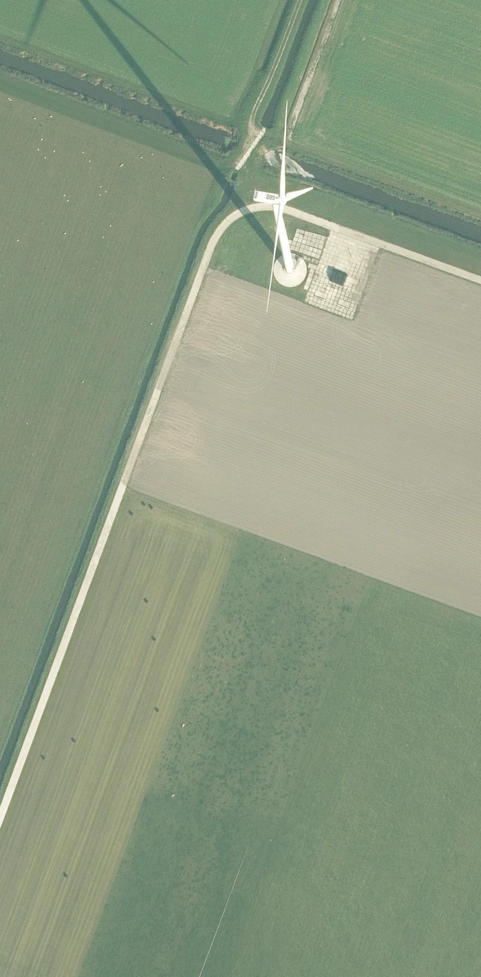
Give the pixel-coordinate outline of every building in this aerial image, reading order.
[(291,263),(290,263),(289,263),(288,263),(287,264),(286,265),(286,266),(285,266),(285,267),(285,268),(285,269),(285,270),(286,270),(286,271),(287,272),(288,273),(289,273),(290,273),(291,273),(292,273),(293,273),(293,272),(294,272),(294,271),(295,271),(295,270),(296,269),(296,268),(296,267),(295,266),(295,265),(294,265),(294,264),(293,264),(293,263),(292,263),(291,263)]
